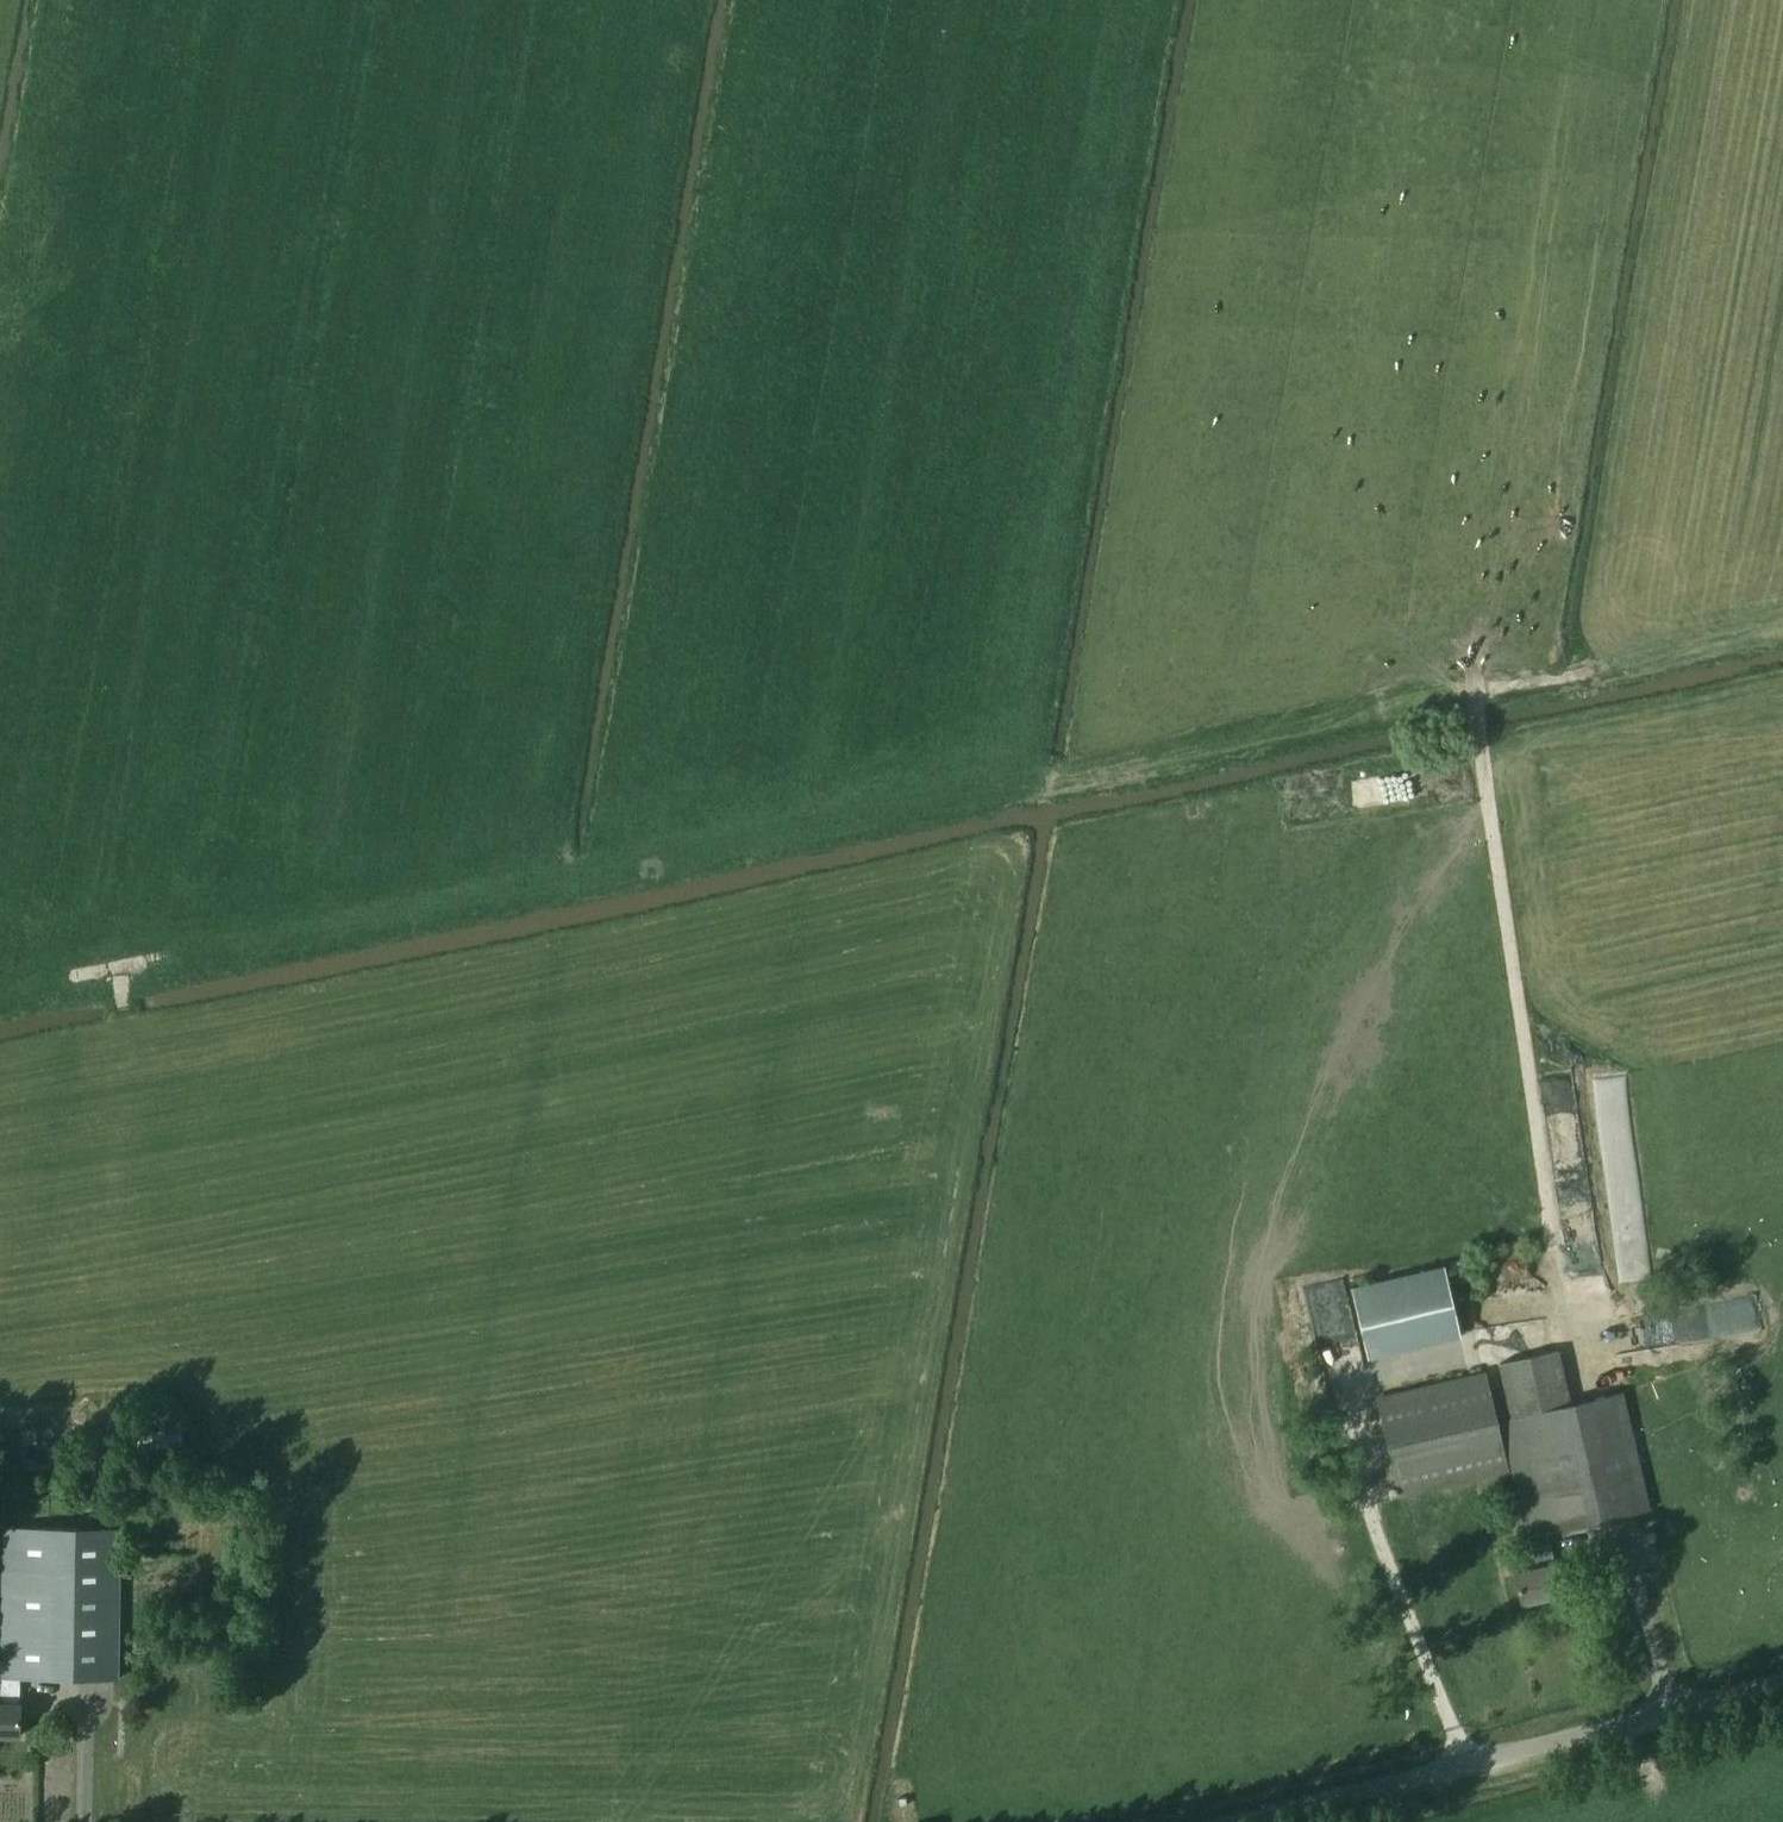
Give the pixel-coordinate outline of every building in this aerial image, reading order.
[(1617,1269),(1650,1266),(1629,1076),(1595,1080),(1614,1246),(1615,1246),(1617,1269)] [(1545,1079),(1545,1113),(1575,1113),(1574,1078),(1545,1079)] [(1462,1337),(1445,1265),(1352,1287),(1368,1359),(1462,1337)] [(1477,1280),(1474,1268),(1451,1274),(1454,1286),(1477,1280)] [(1529,1537),(1536,1566),(1514,1571),(1522,1603),(1563,1593),(1556,1561),(1548,1533),(1652,1510),(1624,1390),(1571,1403),(1559,1349),(1499,1363),(1511,1418),(1500,1420),(1527,1538),(1529,1537)] [(1376,1396),(1401,1498),(1509,1473),(1486,1371),(1376,1396)] [(11,1461),(27,1461),(28,1431),(12,1431),(11,1461)] [(1,1703),(0,1703),(0,1736),(21,1736),(21,1703),(19,1703),(19,1679),(120,1679),(122,1528),(3,1527),(1,1679),(1,1703)]
